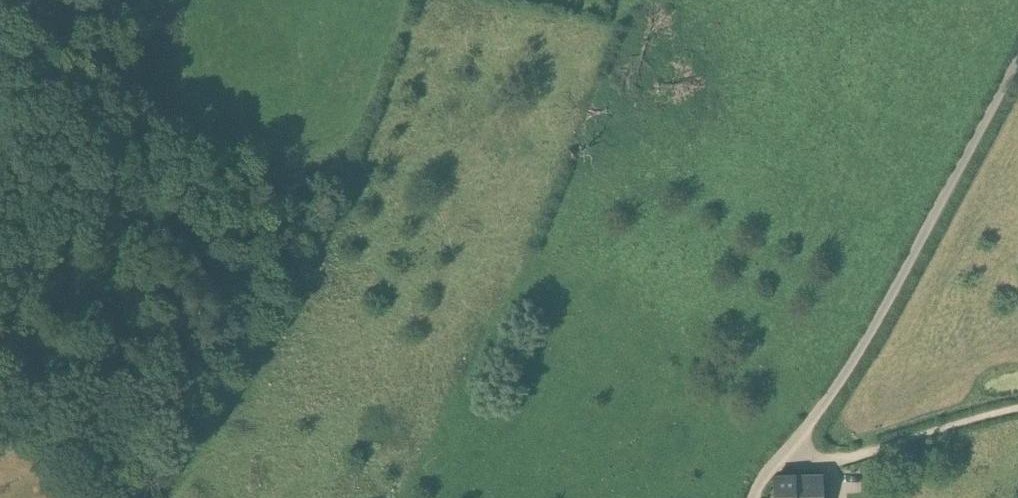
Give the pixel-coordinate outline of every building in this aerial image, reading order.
[(824,477),(776,479),(776,497),(824,497),(824,477)]
